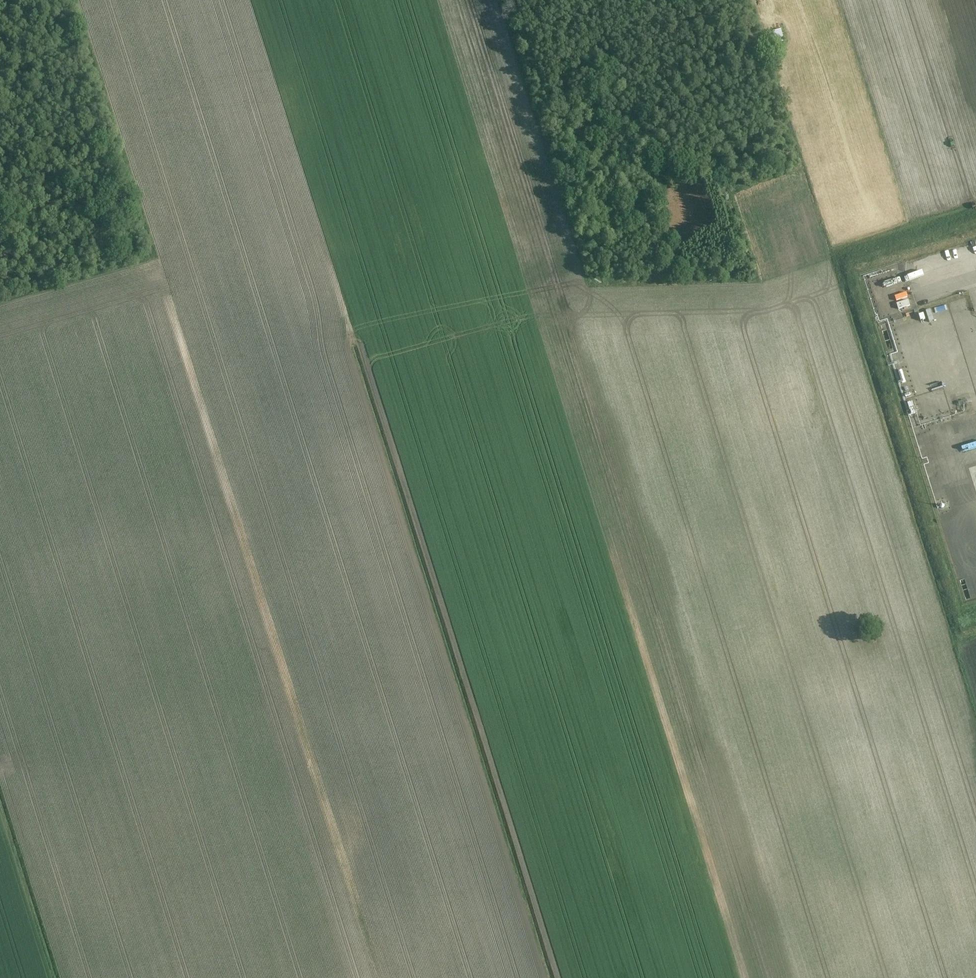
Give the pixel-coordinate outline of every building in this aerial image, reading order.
[(772,33),(776,46),(785,43),(781,31),(772,33)] [(910,299),(898,302),(900,311),(912,307),(910,299)] [(933,311),(923,314),(925,321),(935,318),(933,311)]
